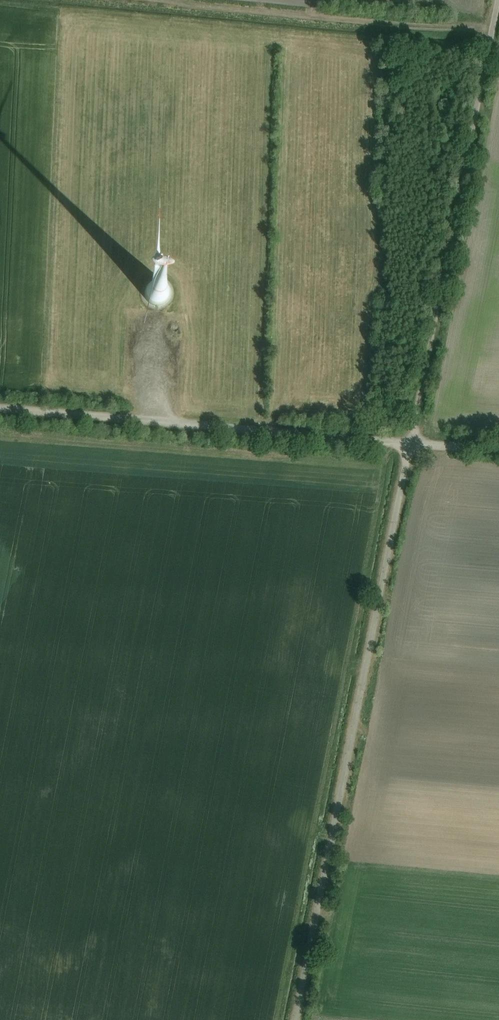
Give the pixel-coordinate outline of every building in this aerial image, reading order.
[(129,344),(129,359),(137,359),(137,344),(129,344)]
